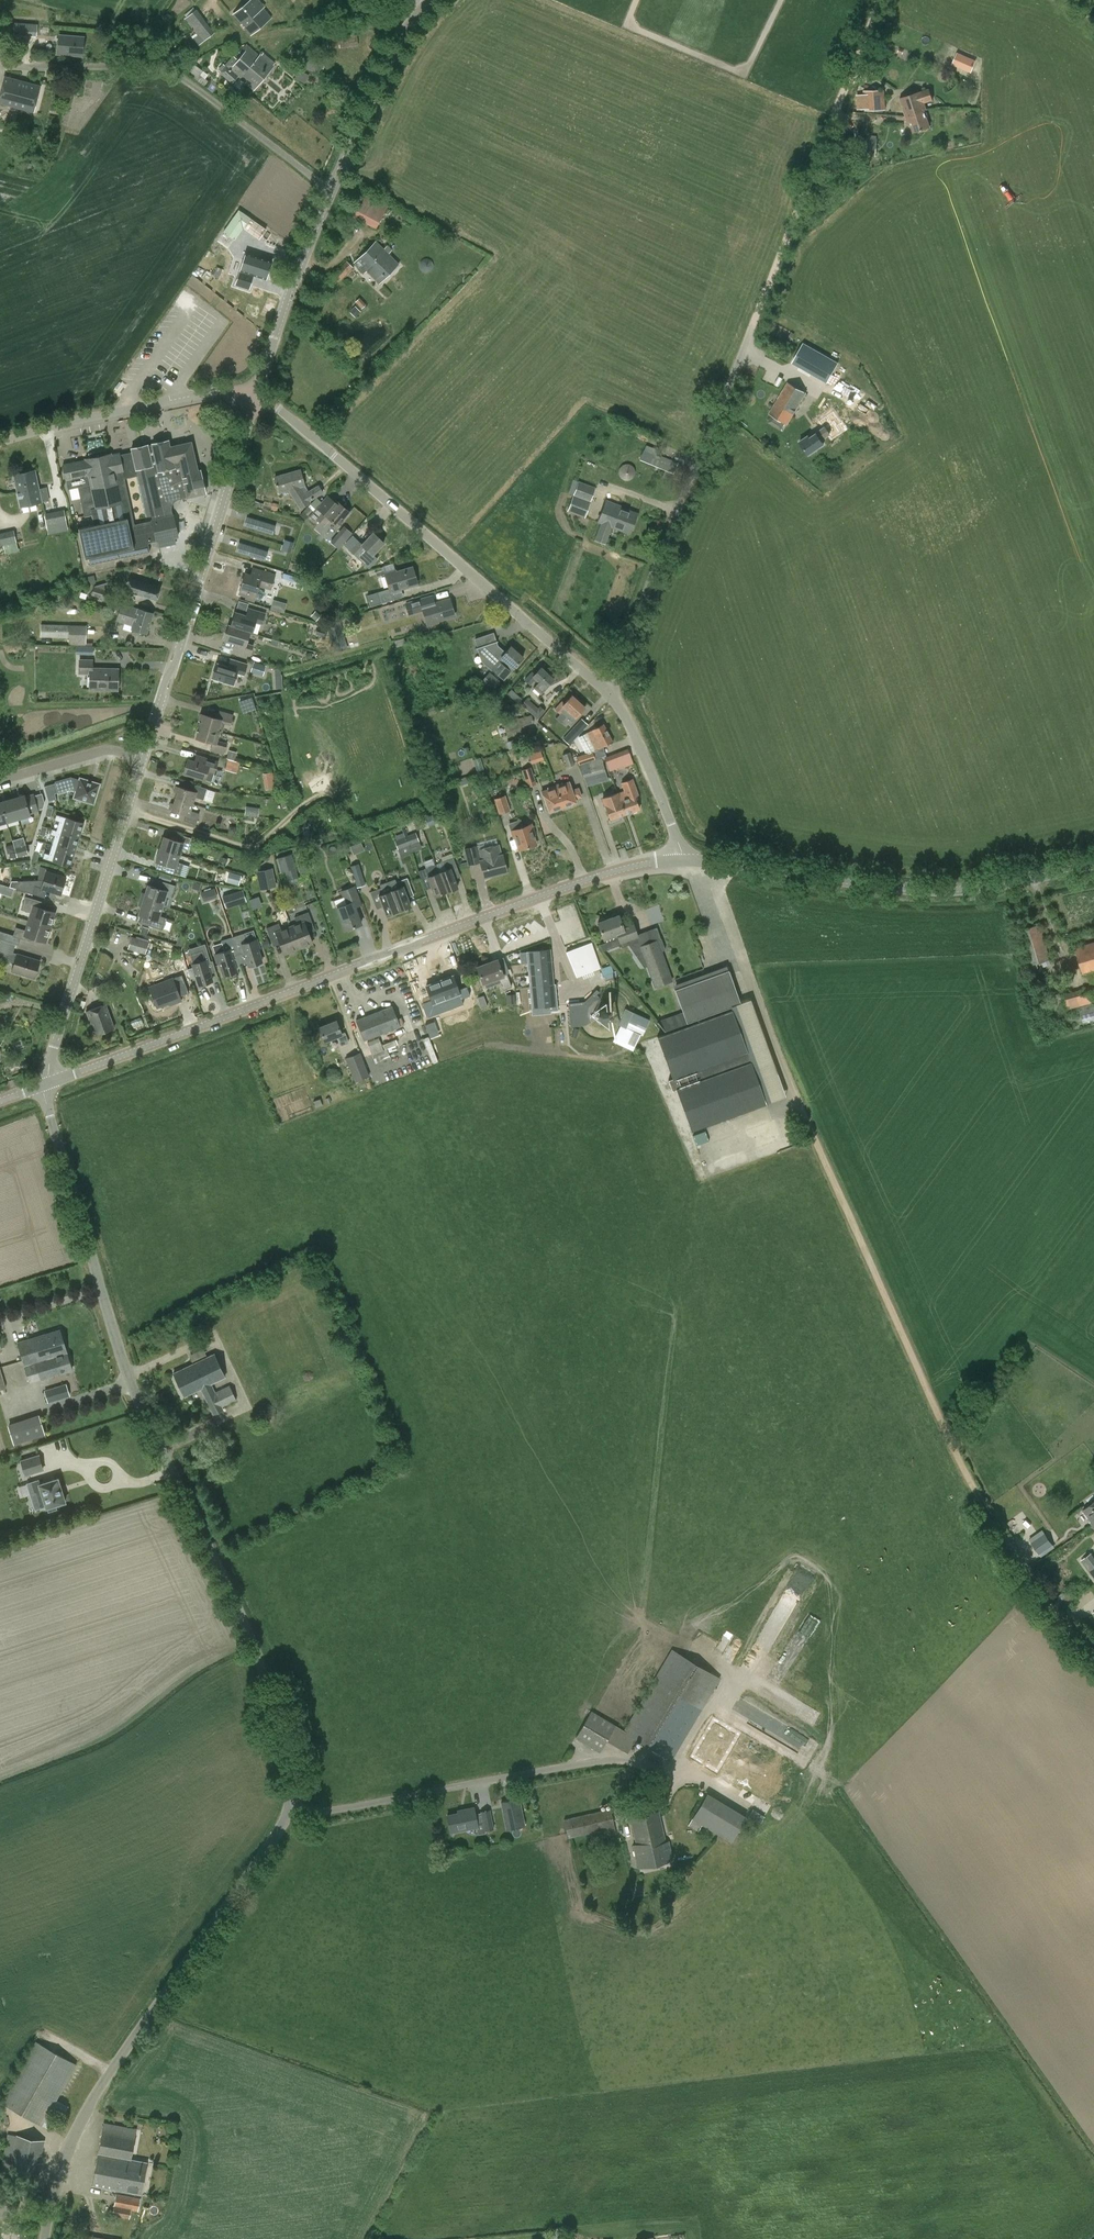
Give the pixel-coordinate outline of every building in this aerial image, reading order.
[(271,18),(263,8),(264,7),(258,0),(251,0),(234,15),(251,35),(271,18)] [(197,11),(185,18),(200,43),(213,36),(197,11)] [(15,23),(14,35),(37,37),(38,25),(15,23)] [(82,56),(84,37),(59,35),(58,54),(82,56)] [(254,90),(274,66),(260,54),(259,56),(247,45),(239,53),(242,55),(238,60),(234,56),(220,72),(232,83),(238,77),(254,90)] [(40,86),(5,77),(0,95),(0,125),(9,128),(15,107),(34,112),(40,86)] [(924,103),(933,100),(929,89),(921,92),(921,91),(900,98),(906,116),(924,110),(926,110),(924,103)] [(858,108),(865,108),(865,111),(886,110),(884,90),(863,91),(864,94),(857,95),(858,108)] [(906,116),(908,122),(910,121),(914,132),(930,127),(924,110),(906,116)] [(853,149),(855,137),(844,136),(843,148),(853,149)] [(876,152),(877,138),(863,137),(861,151),(876,152)] [(376,229),(389,204),(365,192),(353,216),(376,229)] [(249,217),(238,209),(224,231),(235,239),(249,217)] [(399,264),(384,249),(376,242),(358,260),(368,270),(367,271),(380,283),(399,264)] [(266,280),(272,261),(247,253),(236,285),(249,290),(254,276),(266,280)] [(333,288),(353,268),(346,261),(335,272),(333,270),(325,279),(333,288)] [(206,279),(211,274),(201,265),(196,271),(206,279)] [(218,266),(215,277),(228,280),(231,269),(218,266)] [(237,298),(232,305),(253,322),(259,315),(237,298)] [(803,343),(792,362),(827,382),(838,362),(803,343)] [(787,425),(807,393),(787,382),(769,414),(787,425)] [(808,436),(800,442),(809,454),(824,444),(822,441),(821,441),(830,435),(829,433),(835,429),(832,424),(826,428),(825,427),(816,433),(809,437),(808,436)] [(178,537),(174,519),(174,516),(173,516),(171,508),(172,504),(175,500),(179,499),(183,498),(183,496),(187,495),(187,497),(206,493),(201,470),(198,471),(191,442),(170,447),(169,441),(154,444),(154,445),(149,446),(149,445),(133,448),(133,451),(137,469),(138,469),(139,475),(149,516),(152,515),(154,520),(153,520),(154,525),(158,541),(157,541),(159,547),(176,544),(174,538),(178,537)] [(124,478),(139,475),(138,469),(137,469),(133,451),(119,454),(124,478)] [(673,474),(678,463),(661,456),(660,458),(644,451),(640,460),(673,474)] [(148,543),(158,541),(154,525),(129,530),(123,502),(125,502),(122,489),(119,490),(117,481),(125,480),(124,478),(119,454),(112,455),(111,454),(85,459),(86,460),(63,465),(69,489),(79,486),(87,522),(74,525),(81,559),(89,557),(90,563),(150,551),(148,543)] [(47,487),(39,489),(35,470),(14,475),(21,507),(49,500),(47,487)] [(305,486),(304,484),(300,470),(275,477),(279,493),(288,490),(305,486)] [(580,518),(585,519),(596,488),(578,482),(567,512),(580,517),(580,518)] [(305,486),(288,490),(300,510),(311,503),(310,502),(323,493),(319,485),(308,491),(304,484),(305,486)] [(630,535),(636,519),(638,513),(621,507),(621,506),(606,500),(598,522),(601,524),(595,540),(606,544),(612,528),(630,535)] [(338,526),(344,519),(350,512),(338,501),(328,512),(319,505),(311,515),(324,527),(330,519),(338,526)] [(64,512),(58,513),(60,523),(66,522),(64,512)] [(51,514),(45,516),(47,526),(53,525),(51,514)] [(247,516),(244,526),(272,534),(273,535),(276,525),(275,525),(247,516)] [(346,525),(332,540),(340,548),(354,532),(346,525)] [(14,532),(8,534),(10,544),(16,542),(14,532)] [(358,559),(366,549),(372,555),(384,543),(373,533),(362,544),(353,535),(343,544),(358,559)] [(284,539),(283,544),(292,547),(294,542),(284,539)] [(239,542),(236,552),(264,560),(265,561),(268,551),(267,551),(239,542)] [(290,553),(292,547),(283,544),(281,550),(290,553)] [(401,589),(418,584),(412,567),(396,572),(396,570),(385,574),(389,589),(378,592),(381,603),(395,599),(393,594),(402,591),(401,589)] [(271,590),(275,575),(262,571),(260,579),(245,574),(239,594),(255,599),(259,586),(271,590)] [(156,600),(160,588),(131,579),(127,591),(156,600)] [(95,586),(95,587),(108,591),(111,582),(95,586)] [(105,599),(108,591),(95,587),(94,587),(91,595),(105,599)] [(438,621),(454,616),(449,599),(429,605),(427,598),(406,604),(409,615),(423,611),(428,625),(438,622),(438,621)] [(146,634),(153,614),(138,609),(122,605),(117,621),(133,625),(132,629),(146,634)] [(229,625),(228,626),(252,633),(256,622),(262,624),(265,614),(249,609),(246,616),(235,612),(231,626),(229,625)] [(326,625),(330,639),(344,635),(340,621),(326,625)] [(41,637),(69,638),(69,625),(41,625),(41,637)] [(69,625),(69,638),(69,643),(86,643),(86,625),(69,625)] [(252,633),(228,626),(224,640),(235,643),(233,651),(250,656),(253,646),(247,644),(250,633),(252,634),(252,633)] [(511,646),(506,652),(498,645),(496,641),(477,648),(482,661),(491,669),(492,668),(504,679),(511,671),(523,657),(511,646)] [(78,674),(90,674),(90,689),(118,690),(119,669),(93,668),(94,660),(79,659),(78,674)] [(244,674),(247,665),(231,660),(229,667),(217,664),(213,678),(234,684),(237,672),(244,674)] [(253,663),(250,672),(263,676),(265,667),(253,663)] [(541,693),(554,679),(541,667),(534,675),(531,672),(525,679),(531,685),(536,679),(539,682),(535,687),(541,693)] [(240,697),(244,712),(257,708),(253,693),(240,697)] [(560,715),(566,709),(576,718),(585,708),(572,696),(565,703),(562,701),(554,709),(560,715)] [(507,714),(512,708),(502,698),(497,705),(507,714)] [(538,719),(546,711),(540,706),(538,709),(527,698),(521,705),(538,719)] [(199,721),(198,726),(219,732),(220,732),(223,733),(225,725),(230,726),(234,715),(220,711),(218,718),(201,714),(199,721)] [(525,725),(534,723),(531,715),(503,724),(507,736),(512,735),(512,736),(527,731),(525,725)] [(569,745),(588,725),(581,718),(563,739),(569,745)] [(595,751),(613,742),(603,724),(586,733),(595,751)] [(217,741),(219,732),(198,726),(198,727),(199,728),(196,738),(212,743),(210,751),(224,755),(227,743),(217,741)] [(230,749),(228,757),(236,759),(238,750),(230,749)] [(530,754),(533,763),(546,758),(543,749),(530,754)] [(633,764),(631,761),(627,749),(604,757),(609,771),(622,766),(624,765),(625,767),(633,764)] [(567,767),(575,764),(570,752),(563,755),(567,767)] [(595,760),(595,759),(593,752),(576,757),(579,765),(580,765),(595,760)] [(214,774),(218,762),(197,755),(195,762),(188,759),(184,773),(205,780),(207,772),(214,774)] [(595,760),(580,765),(584,779),(606,773),(601,757),(595,759),(595,760)] [(239,771),(240,760),(228,758),(226,770),(239,771)] [(527,788),(537,785),(531,767),(522,770),(527,788)] [(263,773),(267,789),(276,787),(273,771),(263,773)] [(475,781),(473,775),(461,778),(463,785),(475,781)] [(55,793),(63,791),(75,793),(74,798),(93,804),(100,784),(80,778),(79,780),(71,777),(56,782),(56,783),(44,786),(48,801),(56,799),(55,793)] [(622,783),(625,792),(617,794),(625,815),(640,809),(635,796),(638,795),(633,779),(622,783)] [(562,783),(555,785),(563,807),(576,802),(575,800),(582,797),(578,787),(572,790),(569,782),(562,785),(562,783)] [(177,793),(175,800),(192,805),(195,797),(204,800),(207,789),(195,785),(193,792),(176,786),(174,792),(177,793)] [(563,807),(555,785),(548,788),(549,789),(542,792),(549,812),(563,807)] [(625,815),(617,794),(603,799),(610,820),(625,815)] [(24,795),(13,799),(18,818),(30,815),(24,795)] [(499,815),(510,811),(505,795),(494,799),(499,815)] [(1,802),(7,821),(18,818),(13,799),(1,802)] [(175,800),(174,804),(171,802),(169,808),(186,814),(184,820),(196,824),(199,813),(190,811),(192,805),(175,800)] [(259,815),(259,807),(246,806),(245,814),(259,815)] [(437,812),(431,815),(425,817),(428,825),(434,823),(441,821),(437,812)] [(56,830),(78,837),(83,823),(56,814),(55,820),(59,821),(56,830)] [(520,850),(536,844),(533,835),(535,834),(531,824),(523,827),(520,820),(508,824),(511,831),(512,831),(514,838),(516,837),(520,850)] [(74,852),(78,837),(56,830),(52,829),(50,834),(55,836),(52,845),(74,852)] [(415,832),(409,835),(406,836),(409,845),(419,841),(415,832)] [(164,837),(160,849),(179,855),(181,848),(188,850),(191,838),(178,834),(176,840),(164,837)] [(411,850),(406,836),(394,840),(399,854),(411,850)] [(363,843),(352,846),(354,853),(365,850),(363,843)] [(28,853),(25,844),(14,848),(17,857),(28,853)] [(468,865),(480,862),(484,878),(507,872),(503,855),(502,855),(499,844),(479,849),(478,845),(464,849),(468,865)] [(74,852),(52,845),(49,854),(44,853),(43,858),(69,866),(74,852)] [(156,862),(169,866),(167,871),(179,875),(183,864),(177,862),(179,855),(160,849),(156,862)] [(288,880),(298,877),(291,854),(277,858),(281,872),(286,870),(288,880)] [(439,873),(446,892),(458,888),(455,879),(461,877),(454,858),(443,862),(446,870),(439,873)] [(366,885),(361,869),(359,863),(350,866),(357,888),(366,885)] [(300,873),(308,871),(306,864),(298,866),(300,873)] [(426,890),(432,888),(435,897),(446,892),(439,873),(432,875),(429,867),(418,871),(426,890)] [(276,886),(272,868),(256,871),(260,890),(276,886)] [(240,885),(243,875),(230,870),(226,881),(240,885)] [(45,879),(36,880),(35,886),(42,888),(61,894),(66,877),(47,871),(45,879)] [(387,882),(398,911),(411,906),(408,897),(414,895),(407,878),(396,882),(395,879),(387,882)] [(17,889),(33,893),(35,886),(36,880),(19,881),(17,889)] [(166,895),(171,897),(175,885),(164,882),(162,889),(149,885),(144,900),(162,906),(166,895)] [(398,911),(387,882),(381,885),(382,888),(370,892),(377,909),(383,907),(386,915),(398,911)] [(204,890),(206,900),(218,897),(216,887),(204,890)] [(345,930),(361,924),(355,907),(361,905),(354,887),(341,892),(346,905),(337,908),(345,930)] [(226,908),(247,901),(243,889),(222,896),(226,908)] [(250,899),(254,909),(264,905),(260,895),(250,899)] [(32,913),(30,921),(51,927),(55,913),(40,908),(42,902),(26,897),(22,910),(32,913)] [(159,916),(162,906),(144,900),(139,915),(147,917),(144,924),(162,930),(165,918),(159,916)] [(290,927),(298,948),(312,942),(309,933),(315,930),(308,912),(295,917),(298,925),(290,927)] [(665,950),(657,928),(637,935),(633,924),(623,928),(618,915),(598,923),(606,944),(619,939),(624,941),(626,940),(636,956),(643,953),(655,987),(672,981),(661,951),(665,950)] [(30,942),(31,937),(46,942),(51,927),(30,921),(27,931),(16,927),(13,936),(30,942)] [(280,944),(284,954),(298,948),(290,927),(282,931),(279,923),(266,928),(273,946),(280,944)] [(1029,966),(1051,959),(1040,924),(1019,930),(1029,966)] [(141,933),(148,934),(149,927),(142,926),(141,933)] [(11,935),(0,931),(0,939),(9,942),(11,935)] [(238,955),(245,953),(249,966),(262,962),(258,949),(260,949),(257,939),(247,942),(244,933),(232,937),(238,955)] [(146,955),(150,942),(132,937),(128,949),(146,955)] [(221,941),(225,951),(215,954),(218,963),(220,962),(224,976),(237,972),(232,957),(238,955),(232,937),(221,941)] [(18,954),(14,953),(16,944),(1,940),(0,943),(0,958),(15,963),(13,971),(35,979),(40,961),(18,954)] [(1093,972),(1093,942),(1075,948),(1083,975),(1093,972)] [(578,978),(601,968),(592,943),(566,952),(578,978)] [(550,949),(526,951),(527,963),(551,961),(550,949)] [(211,962),(208,954),(207,950),(190,955),(199,985),(212,981),(206,963),(211,962)] [(504,976),(502,972),(523,964),(518,952),(502,958),(502,959),(498,960),(477,967),(483,984),(498,978),(503,990),(512,987),(507,975),(504,976)] [(551,961),(527,963),(528,974),(552,972),(551,961)] [(664,1032),(731,1007),(741,1003),(728,970),(675,990),(683,1013),(657,1023),(664,1032)] [(552,972),(528,974),(529,986),(553,984),(552,972)] [(157,1007),(169,1003),(181,998),(180,996),(189,993),(182,975),(149,987),(157,1007)] [(453,976),(440,981),(450,1009),(463,1004),(461,999),(470,996),(467,986),(458,990),(453,976)] [(431,1000),(423,1003),(428,1017),(450,1009),(440,981),(426,986),(431,1000)] [(553,984),(529,986),(532,1013),(551,1011),(558,1010),(555,984),(553,984)] [(1092,988),(1086,990),(1086,988),(1064,994),(1068,1010),(1079,1007),(1082,1020),(1093,1016),(1093,995),(1092,988)] [(635,1047),(641,1035),(627,1028),(633,1013),(626,1009),(622,1016),(621,1016),(621,1012),(621,1009),(620,1005),(618,1003),(615,1000),(611,999),(606,998),(603,998),(600,999),(594,993),(585,1002),(568,1004),(570,1027),(586,1026),(590,1023),(593,1026),(597,1028),(600,1030),(604,1030),(607,1030),(611,1029),(613,1028),(616,1026),(617,1024),(620,1026),(615,1037),(635,1047)] [(506,995),(507,1004),(515,1003),(514,995),(506,995)] [(95,1035),(115,1028),(106,1004),(86,1011),(95,1035)] [(364,1041),(401,1027),(392,1005),(356,1020),(364,1041)] [(672,1091),(676,1089),(692,1131),(766,1104),(751,1061),(747,1052),(732,1010),(657,1037),(673,1079),(669,1080),(672,1091)] [(325,1041),(337,1036),(341,1046),(349,1043),(345,1032),(341,1034),(336,1021),(319,1027),(325,1041)] [(428,1031),(437,1028),(434,1021),(425,1025),(428,1031)] [(376,1064),(390,1058),(387,1049),(384,1050),(379,1037),(368,1042),(376,1064)] [(346,1058),(355,1081),(369,1076),(360,1052),(346,1058)] [(70,1368),(59,1328),(16,1340),(27,1381),(58,1372),(70,1368)] [(222,1407),(236,1400),(229,1387),(215,1394),(211,1384),(225,1378),(214,1354),(174,1374),(185,1397),(201,1389),(213,1414),(223,1410),(222,1407)] [(59,1386),(50,1388),(54,1401),(56,1400),(63,1398),(59,1386)] [(10,1423),(16,1443),(48,1434),(42,1414),(10,1423)] [(20,1460),(25,1476),(26,1476),(36,1472),(44,1469),(39,1454),(20,1460)] [(39,1479),(36,1472),(26,1476),(28,1483),(30,1483),(33,1493),(40,1491),(47,1512),(55,1509),(54,1506),(66,1502),(58,1477),(40,1483),(39,1479)] [(1083,1510),(1091,1522),(1091,1523),(1092,1524),(1093,1523),(1093,1503),(1083,1510)] [(1045,1533),(1032,1543),(1042,1555),(1055,1545),(1045,1533)] [(1091,1553),(1081,1561),(1093,1579),(1093,1557),(1091,1553)] [(671,1761),(720,1679),(672,1649),(623,1730),(591,1711),(575,1738),(600,1753),(607,1741),(628,1754),(636,1739),(671,1761)] [(739,1734),(714,1719),(692,1757),(717,1772),(739,1734)] [(735,1843),(750,1816),(710,1792),(690,1825),(703,1833),(707,1826),(735,1843)] [(519,1798),(501,1802),(507,1829),(524,1825),(519,1798)] [(478,1827),(475,1814),(474,1808),(464,1810),(465,1812),(447,1816),(451,1833),(478,1827)] [(570,1845),(617,1834),(610,1809),(564,1819),(570,1845)] [(481,1812),(481,1813),(475,1814),(478,1827),(483,1825),(485,1831),(494,1830),(490,1810),(481,1812)] [(638,1868),(673,1859),(668,1841),(666,1842),(658,1812),(630,1819),(636,1844),(633,1845),(638,1868)] [(35,2041),(2,2102),(42,2125),(76,2064),(35,2041)] [(141,2194),(147,2163),(130,2159),(136,2130),(104,2124),(92,2185),(141,2194)] [(42,2156),(45,2141),(7,2134),(1,2171),(38,2178),(41,2163),(38,2163),(39,2155),(42,2156)] [(22,2190),(0,2186),(0,2218),(16,2221),(22,2190)] [(129,2219),(131,2210),(138,2212),(140,2198),(116,2194),(112,2216),(129,2219)] [(641,2238),(656,2238),(656,2229),(640,2230),(641,2238)]
